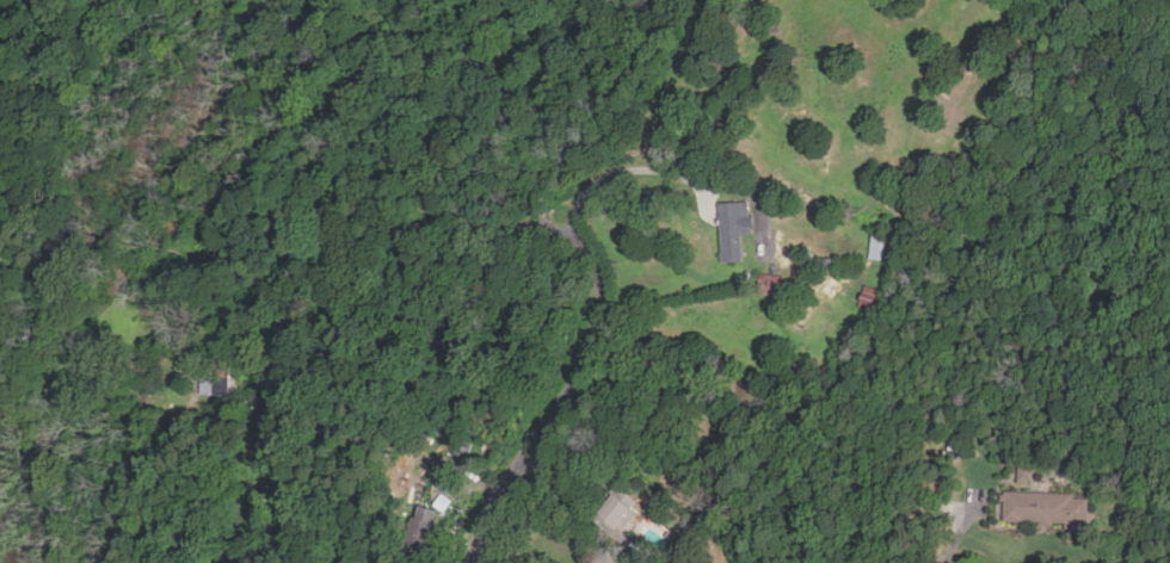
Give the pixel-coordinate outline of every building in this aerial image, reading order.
[(715,203),(717,262),(738,261),(738,236),(747,236),(746,202),(715,203)] [(882,236),(867,235),(866,260),(881,260),(882,236)] [(792,298),(791,276),(765,277),(765,287),(777,286),(777,298),(792,298)] [(877,296),(857,293),(855,309),(875,311),(877,296)] [(642,507),(620,487),(597,512),(621,532),(642,507)] [(1067,536),(1083,536),(1084,494),(1005,491),(1004,521),(1067,524),(1067,536)] [(433,508),(411,508),(411,552),(433,552),(433,508)]
